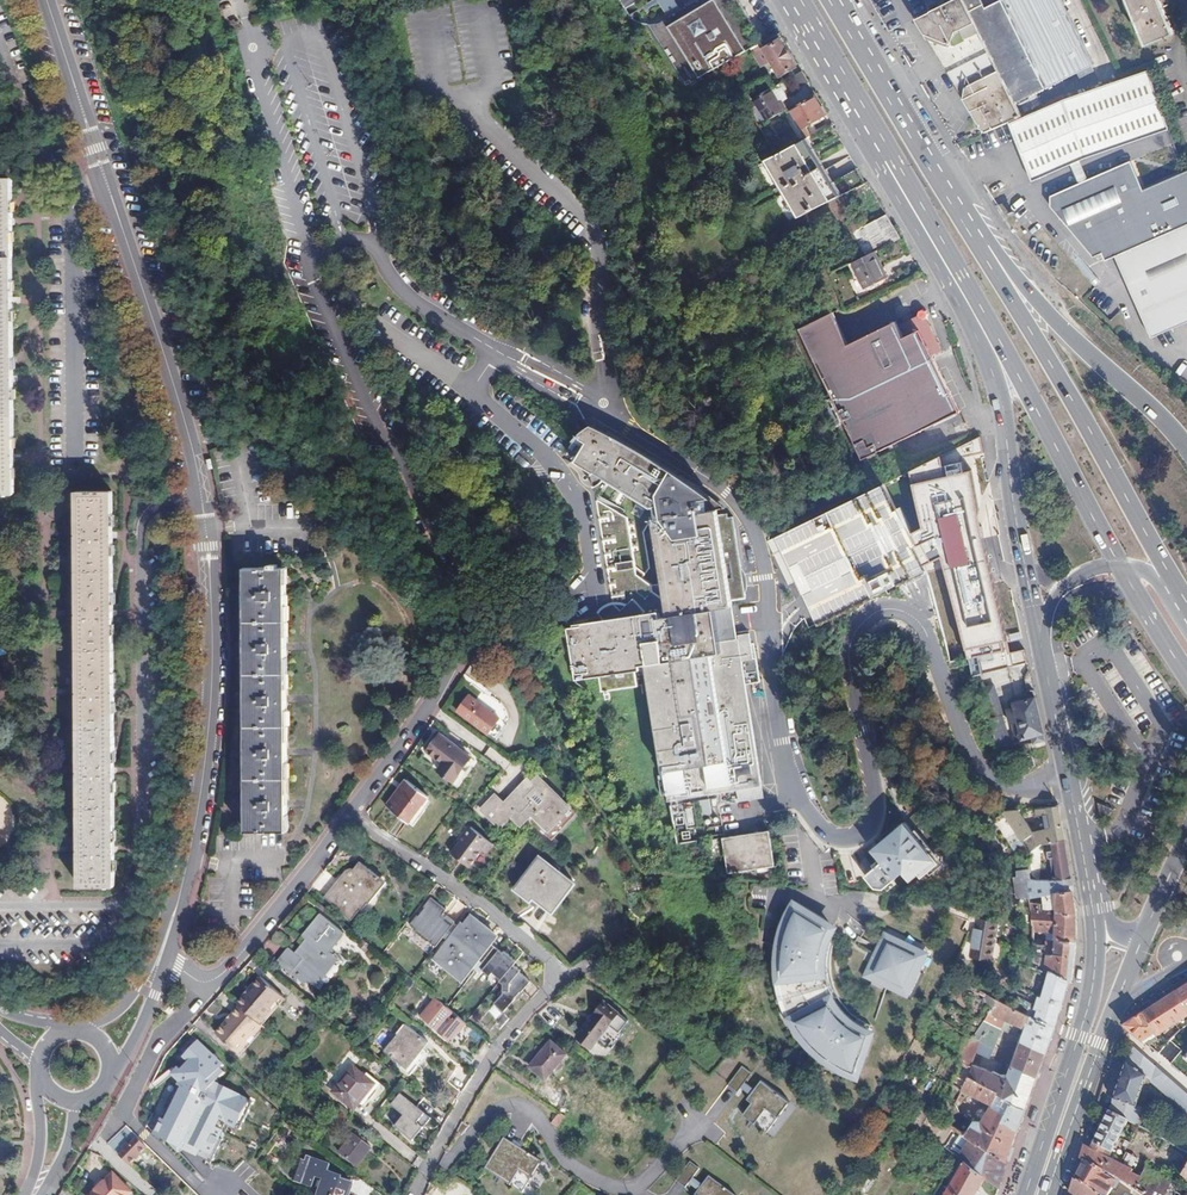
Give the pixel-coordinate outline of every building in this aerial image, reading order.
[(1080,72),(1094,65),(1096,64),(1065,0),(1001,0),(1001,1),(986,8),(982,0),(955,0),(930,12),(919,17),(990,130),(1008,122),(1024,115),(1018,102),(1080,72)] [(1147,47),(1174,36),(1159,0),(1128,0),(1147,47)] [(748,53),(718,1),(669,30),(699,81),(748,53)] [(794,65),(779,40),(773,43),(771,39),(751,50),(761,68),(771,62),(778,74),(794,65)] [(808,82),(806,79),(801,70),(791,77),(798,88),(808,82)] [(1169,129),(1149,70),(1061,101),(1008,122),(1031,179),(1070,164),(1079,160),(1084,158),(1169,129)] [(760,124),(785,110),(780,102),(778,104),(769,89),(752,98),(757,106),(752,109),(760,124)] [(825,114),(814,97),(791,110),(801,128),(825,114)] [(844,177),(824,144),(837,136),(830,125),(778,154),(814,215),(866,185),(856,169),(844,177)] [(1087,180),(1079,160),(1070,164),(1078,184),(1087,180)] [(1186,215),(1186,170),(1144,190),(1130,161),(1087,180),(1078,184),(1050,196),(1050,204),(1063,219),(1094,253),(1103,250),(1105,254),(1128,243),(1186,215)] [(17,490),(16,458),(15,378),(15,301),(14,222),(13,176),(0,176),(0,490),(17,490)] [(879,251),(901,238),(886,213),(864,227),(874,243),(879,251)] [(1128,243),(1105,254),(1107,260),(1117,256),(1151,336),(1186,321),(1186,215),(1128,243)] [(891,278),(877,252),(855,264),(869,290),(891,278)] [(931,350),(940,345),(927,322),(928,321),(929,318),(929,315),(927,313),(926,312),(923,311),(921,310),(919,311),(918,312),(917,314),(916,316),(917,318),(916,318),(904,324),(908,332),(902,335),(897,326),(896,324),(848,349),(832,319),(798,337),(830,397),(931,350)] [(908,408),(952,389),(931,350),(830,397),(852,437),(908,408)] [(866,465),(964,413),(952,389),(908,408),(852,437),(866,465)] [(719,642),(713,610),(716,610),(716,609),(724,608),(731,607),(715,508),(708,510),(706,496),(713,494),(689,477),(654,456),(592,423),(577,436),(576,438),(587,444),(577,461),(594,471),(594,472),(597,487),(600,486),(603,485),(605,482),(607,479),(654,506),(655,518),(651,519),(662,593),(644,596),(640,575),(643,574),(634,518),(595,497),(612,614),(617,619),(610,628),(606,624),(572,631),(579,676),(634,668),(633,665),(643,663),(665,801),(760,786),(737,640),(719,642)] [(1025,655),(971,444),(913,474),(946,599),(964,665),(1025,655)] [(80,726),(115,726),(115,693),(114,616),(113,536),(113,489),(84,489),(77,489),(78,537),(79,617),(79,647),(80,695),(80,726)] [(640,518),(644,509),(634,504),(630,513),(640,518)] [(284,569),(244,569),(244,599),(246,831),(286,831),(286,805),(286,752),(285,700),(285,647),(284,589),(284,569)] [(724,608),(716,609),(717,618),(725,616),(724,608)] [(1045,740),(1035,697),(1021,701),(1014,702),(1015,707),(1010,708),(1007,709),(1010,723),(1013,722),(1018,721),(1022,738),(1028,737),(1030,743),(1045,740)] [(1015,707),(1014,702),(1021,701),(1021,698),(1009,701),(1010,708),(1015,707)] [(1008,742),(999,716),(1001,715),(998,704),(984,709),(1003,764),(1009,762),(1017,759),(1011,741),(1008,742)] [(461,714),(492,738),(497,731),(467,707),(466,707),(461,714)] [(1096,709),(1084,717),(1094,732),(1106,723),(1096,709)] [(1022,738),(1018,721),(1013,722),(1017,739),(1022,738)] [(116,773),(115,726),(80,726),(81,753),(81,772),(82,850),(82,884),(117,883),(117,849),(116,773)] [(501,744),(505,738),(497,731),(492,738),(501,744)] [(474,761),(443,737),(431,754),(448,766),(442,774),(456,786),(474,761)] [(489,747),(485,756),(506,768),(511,759),(489,747)] [(1035,766),(1032,755),(1018,759),(1017,759),(1009,762),(1012,772),(1035,766)] [(388,810),(409,825),(420,809),(424,811),(431,800),(408,782),(388,810)] [(574,815),(544,783),(530,796),(526,791),(508,808),(499,799),(484,813),(502,832),(514,821),(523,830),(535,820),(550,837),(574,815)] [(1119,799),(1120,796),(1096,786),(1098,799),(1098,801),(1099,802),(1101,802),(1118,800),(1119,799)] [(1066,841),(1060,807),(1035,809),(1036,815),(1050,814),(1053,828),(1032,831),(1018,810),(1002,812),(1026,846),(1026,855),(1040,844),(1066,841)] [(420,809),(409,825),(416,830),(427,814),(424,811),(420,809)] [(919,832),(911,822),(878,850),(901,879),(908,873),(914,880),(923,872),(928,878),(935,872),(945,863),(919,832)] [(952,864),(923,829),(919,832),(945,863),(935,872),(938,875),(952,864)] [(496,847),(473,830),(454,857),(472,870),(485,852),(490,856),(496,847)] [(774,865),(768,830),(721,838),(727,874),(774,865)] [(718,859),(714,838),(707,839),(711,861),(718,859)] [(1072,873),(1066,841),(1040,844),(1030,852),(1032,872),(1038,881),(1044,880),(1044,876),(1041,876),(1044,848),(1050,847),(1051,853),(1048,853),(1049,858),(1052,857),(1052,863),(1055,862),(1059,880),(1073,880),(1072,873)] [(574,884),(540,857),(514,890),(529,901),(527,904),(533,909),(537,903),(551,914),(574,884)] [(342,882),(338,879),(338,880),(323,899),(350,920),(359,909),(361,911),(366,903),(364,902),(379,883),(376,880),(377,879),(357,862),(350,871),(348,870),(346,871),(344,872),(343,873),(344,876),(345,878),(342,882)] [(1078,912),(1073,880),(1059,880),(1044,880),(1038,881),(1028,881),(1029,886),(1030,899),(1047,898),(1048,909),(1040,910),(1040,906),(1034,907),(1034,910),(1030,910),(1032,934),(1056,934),(1056,940),(1050,940),(1050,945),(1061,946),(1061,941),(1077,941),(1078,912)] [(430,898),(410,924),(437,945),(458,918),(430,898)] [(832,930),(833,928),(795,905),(791,911),(788,917),(785,924),(784,928),(781,935),(780,941),(778,948),(777,955),(777,962),(777,970),(777,977),(778,984),(780,991),(781,995),(783,1002),(785,1009),(787,1013),(790,1019),(793,1026),(797,1032),(801,1037),(804,1041),(809,1046),(814,1051),(820,1056),(823,1058),(827,1061),(833,1065),(839,1068),(844,1071),(848,1072),(852,1074),(857,1075),(858,1072),(870,1036),(871,1033),(868,1032),(870,1028),(871,1025),(869,1024),(866,1023),(863,1021),(862,1020),(857,1027),(856,1026),(855,1025),(854,1025),(853,1024),(852,1023),(851,1022),(850,1021),(848,1020),(847,1019),(847,1018),(845,1017),(844,1016),(844,1015),(843,1014),(842,1013),(847,1008),(846,1007),(844,1004),(843,1002),(841,999),(839,996),(837,993),(836,991),(835,987),(834,984),(833,980),(832,978),(832,975),(831,973),(831,969),(831,967),(831,963),(831,961),(831,958),(831,956),(832,953),(832,950),(833,946),(835,943),(836,939),(837,937),(838,935),(838,934),(832,930)] [(344,934),(319,914),(302,937),(307,941),(296,955),(288,949),(276,964),(303,985),(309,977),(313,980),(330,961),(326,957),(344,934)] [(475,957),(488,939),(493,933),(470,914),(462,924),(460,923),(432,958),(461,981),(473,967),(477,960),(475,957)] [(999,921),(978,917),(976,927),(977,927),(972,945),(971,945),(969,955),(989,960),(999,921)] [(887,937),(869,975),(906,992),(924,955),(887,937)] [(496,946),(488,939),(475,957),(477,960),(473,967),(477,970),(496,946)] [(507,1011),(532,978),(514,964),(517,960),(500,947),(484,968),(508,986),(496,1003),(507,1011)] [(1039,1010),(1036,1018),(1055,1027),(1058,1019),(1069,981),(1049,974),(1042,997),(1038,996),(1034,1009),(1039,1010)] [(263,978),(239,1006),(242,1008),(263,1025),(273,1013),(274,1004),(282,995),(263,978)] [(1186,1016),(1186,986),(1156,1005),(1143,1013),(1156,1035),(1186,1016)] [(1047,1050),(1055,1027),(1018,1009),(993,996),(984,1017),(983,1020),(1022,1038),(1021,1042),(1046,1053),(1047,1050)] [(451,1011),(434,998),(420,1016),(436,1030),(451,1011)] [(595,1049),(622,1014),(609,1003),(581,1038),(595,1049)] [(263,1025),(242,1008),(219,1035),(242,1054),(249,1046),(247,1044),(246,1041),(251,1035),(255,1035),(257,1037),(265,1027),(263,1025)] [(848,1009),(847,1008),(842,1013),(843,1014),(844,1015),(844,1016),(845,1017),(847,1018),(847,1019),(848,1020),(850,1021),(851,1022),(852,1023),(853,1024),(854,1025),(856,1026),(857,1027),(862,1020),(861,1020),(859,1019),(858,1018),(856,1017),(855,1016),(853,1014),(851,1012),(850,1011),(848,1009)] [(1156,1035),(1143,1013),(1124,1026),(1144,1042),(1154,1036),(1156,1035)] [(428,1043),(400,1020),(378,1047),(407,1070),(428,1043)] [(996,1043),(1001,1029),(983,1020),(978,1034),(996,1043)] [(965,1038),(975,1042),(978,1034),(968,1029),(965,1038)] [(996,1043),(978,1034),(975,1042),(972,1050),(974,1051),(990,1059),(996,1043)] [(972,1050),(975,1042),(965,1038),(958,1058),(968,1063),(971,1056),(974,1051),(972,1050)] [(227,1064),(199,1039),(183,1058),(188,1062),(181,1067),(179,1065),(171,1075),(172,1077),(144,1125),(155,1138),(212,1163),(232,1125),(243,1130),(256,1100),(219,1081),(227,1071),(224,1068),(227,1064)] [(547,1074),(567,1052),(553,1039),(532,1060),(547,1074)] [(1037,1077),(1046,1053),(1021,1042),(1012,1066),(1012,1067),(1037,1078),(1037,1077)] [(1145,1077),(1148,1080),(1149,1081),(1186,1115),(1186,1094),(1134,1047),(1128,1044),(1125,1053),(1129,1055),(1109,1110),(1134,1124),(1141,1106),(1135,1105),(1145,1077)] [(456,1056),(468,1065),(472,1059),(461,1050),(456,1056)] [(974,1065),(977,1059),(971,1056),(968,1063),(974,1065)] [(767,1132),(790,1101),(763,1081),(758,1088),(748,1081),(754,1072),(744,1064),(729,1084),(738,1091),(743,1088),(750,1094),(746,1100),(751,1104),(743,1115),(767,1132)] [(1025,1110),(1037,1078),(1012,1067),(1006,1081),(974,1065),(968,1077),(1025,1110)] [(374,1087),(354,1070),(334,1094),(355,1111),(374,1087)] [(1025,1110),(968,1077),(963,1090),(990,1105),(986,1114),(1018,1131),(1019,1128),(1025,1110)] [(1141,1102),(1149,1081),(1148,1080),(1145,1077),(1135,1105),(1141,1106),(1134,1124),(1138,1127),(1145,1106),(1144,1105),(1141,1102)] [(415,1141),(433,1118),(402,1093),(392,1105),(405,1115),(396,1127),(415,1141)] [(954,1105),(951,1112),(957,1115),(961,1108),(954,1105)] [(260,1119),(271,1126),(278,1113),(267,1107),(260,1119)] [(1113,1151),(1125,1125),(1158,1146),(1161,1139),(1138,1127),(1134,1124),(1109,1110),(1095,1141),(1113,1151)] [(1007,1161),(1018,1131),(986,1114),(981,1122),(973,1123),(968,1118),(964,1124),(969,1130),(966,1137),(967,1138),(1007,1162),(1007,1161)] [(955,1124),(946,1119),(944,1124),(946,1125),(952,1129),(955,1124)] [(129,1167),(148,1148),(127,1127),(109,1145),(129,1167)] [(1186,1131),(1185,1135),(1183,1135),(1179,1142),(1180,1143),(1177,1148),(1186,1154),(1186,1132),(1186,1131)] [(368,1145),(352,1132),(337,1151),(354,1165),(368,1145)] [(523,1191),(542,1160),(505,1137),(486,1168),(523,1191)] [(1000,1188),(1007,1162),(967,1138),(963,1145),(964,1146),(956,1159),(958,1161),(964,1150),(967,1151),(968,1149),(974,1153),(966,1166),(984,1177),(1000,1188)] [(1186,1164),(1186,1154),(1177,1148),(1161,1139),(1158,1146),(1150,1158),(1179,1174),(1180,1174),(1186,1164)] [(942,1154),(946,1146),(936,1140),(932,1147),(942,1154)] [(1110,1158),(1113,1151),(1095,1141),(1092,1147),(1110,1158)] [(1131,1191),(1139,1178),(1129,1173),(1130,1170),(1110,1158),(1092,1147),(1085,1143),(1081,1156),(1083,1158),(1104,1172),(1131,1191)] [(300,1147),(298,1152),(292,1150),(283,1170),(318,1185),(313,1194),(345,1194),(351,1181),(340,1175),(341,1173),(331,1168),(329,1171),(316,1165),(320,1156),(300,1147)] [(1113,1182),(1102,1175),(1104,1172),(1083,1158),(1076,1177),(1100,1194),(1110,1194),(1107,1193),(1113,1182)] [(711,1179),(707,1184),(696,1177),(702,1168),(692,1161),(678,1181),(687,1187),(690,1185),(699,1191),(697,1194),(734,1194),(711,1179)] [(984,1177),(966,1166),(966,1165),(961,1163),(944,1194),(974,1194),(984,1177)] [(1180,1174),(1179,1174),(1186,1179),(1186,1164),(1180,1174)] [(1176,1185),(1172,1182),(1145,1168),(1139,1178),(1131,1191),(1137,1194),(1170,1194),(1176,1185)] [(260,1194),(273,1188),(265,1173),(252,1180),(260,1194)] [(136,1193),(116,1175),(97,1194),(134,1194),(136,1193)] [(1076,1177),(1075,1176),(1071,1190),(1078,1194),(1100,1194),(1076,1177)] [(1186,1193),(1176,1185),(1170,1194),(1186,1194),(1186,1193)]
